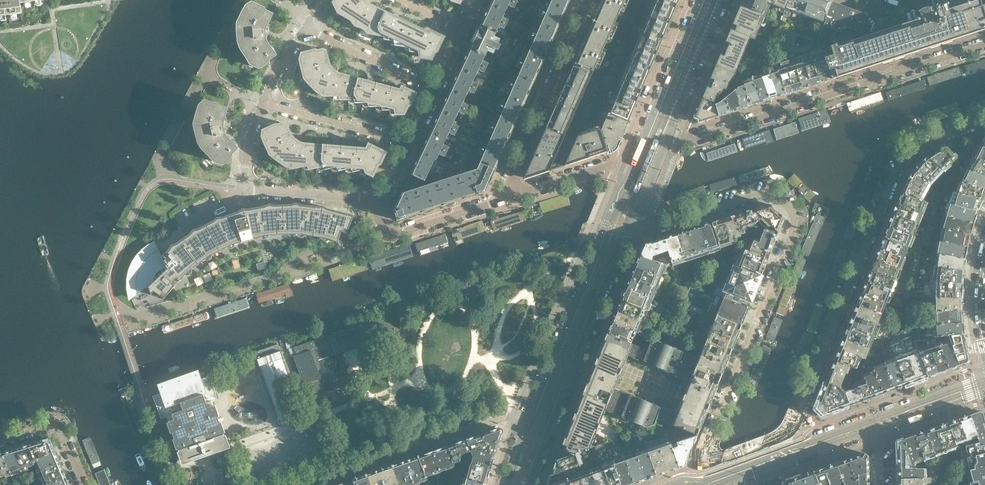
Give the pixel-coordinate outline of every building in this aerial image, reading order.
[(19,0),(0,0),(0,16),(22,13),(21,8),(21,3),(19,3),(19,0)] [(380,10),(367,4),(366,5),(364,4),(363,4),(359,0),(335,0),(333,2),(335,7),(339,9),(338,12),(338,13),(351,20),(355,22),(355,25),(363,28),(367,29),(368,32),(368,33),(369,33),(380,10)] [(490,4),(505,11),(507,6),(513,8),(517,0),(492,0),(491,4),(490,4)] [(551,3),(565,10),(566,9),(565,9),(569,1),(570,0),(569,0),(570,0),(552,0),(551,3)] [(629,0),(628,0),(602,0),(598,10),(616,18),(620,11),(623,12),(629,0)] [(678,0),(657,0),(610,113),(629,121),(636,103),(638,99),(642,89),(678,0)] [(769,4),(784,11),(789,0),(745,0),(744,3),(743,3),(731,30),(750,38),(755,39),(769,4)] [(831,1),(828,0),(789,0),(784,11),(783,14),(822,29),(824,22),(823,22),(831,1)] [(984,29),(984,0),(977,0),(969,3),(968,0),(931,0),(933,7),(928,8),(922,9),(916,12),(917,12),(920,18),(868,35),(868,33),(869,32),(862,29),(861,33),(860,33),(858,38),(876,45),(867,67),(928,47),(928,48),(984,29)] [(862,29),(867,15),(831,1),(823,22),(824,22),(822,29),(817,41),(818,42),(828,46),(836,44),(843,26),(860,33),(861,33),(862,29)] [(266,33),(265,33),(264,33),(260,33),(260,31),(262,31),(266,22),(268,22),(268,23),(272,15),(265,11),(264,9),(252,3),(246,6),(246,8),(247,8),(247,12),(243,13),(238,24),(238,25),(241,29),(238,31),(239,42),(240,43),(243,46),(242,49),(241,50),(247,58),(248,58),(252,60),(251,64),(251,65),(259,68),(268,62),(269,60),(275,55),(274,54),(277,52),(270,43),(270,42),(269,42),(268,42),(266,43),(270,48),(268,49),(262,41),(260,41),(260,39),(265,38),(266,38),(267,37),(267,36),(267,35),(267,34),(266,34),(266,33)] [(562,18),(565,10),(551,3),(548,9),(543,6),(538,17),(544,19),(541,25),(556,31),(559,23),(560,23),(560,22),(561,19),(562,18)] [(484,17),(481,25),(495,32),(500,34),(502,28),(503,29),(508,19),(502,17),(505,11),(490,4),(490,5),(486,13),(485,16),(484,17)] [(400,46),(411,24),(398,18),(399,16),(396,13),(396,14),(394,14),(393,16),(380,10),(369,33),(379,35),(383,36),(383,39),(383,40),(389,41),(394,41),(394,45),(400,46)] [(611,39),(617,27),(613,25),(616,18),(598,10),(586,37),(605,45),(608,38),(611,39)] [(437,52),(444,37),(430,31),(429,29),(429,28),(425,28),(424,31),(411,24),(400,46),(405,47),(409,48),(409,51),(409,52),(415,53),(419,54),(420,57),(431,60),(435,52),(437,52)] [(492,52),(498,40),(493,37),(495,32),(481,25),(480,26),(478,29),(478,30),(476,34),(476,35),(474,39),(472,43),(472,44),(470,47),(470,48),(484,55),(487,49),(492,52)] [(552,40),(556,32),(556,31),(541,25),(539,30),(533,28),(528,40),(533,42),(531,48),(545,54),(546,54),(546,53),(547,52),(550,44),(551,44),(550,44),(552,41),(552,40)] [(867,67),(876,45),(858,38),(860,33),(843,26),(836,44),(828,46),(818,42),(830,79),(834,77),(867,67)] [(750,38),(731,30),(724,46),(722,51),(715,67),(734,75),(750,38)] [(600,66),(605,53),(601,52),(605,45),(586,37),(574,63),(593,71),(596,64),(600,66)] [(539,69),(543,61),(543,60),(544,60),(544,59),(543,59),(545,54),(531,48),(526,45),(523,50),(529,53),(526,58),(521,56),(516,68),(521,70),(519,76),(534,82),(537,73),(537,74),(538,73),(539,70),(539,69)] [(460,68),(460,69),(474,76),(480,78),(482,73),(487,63),(482,60),(484,55),(470,48),(466,56),(466,57),(464,60),(464,61),(460,68)] [(830,80),(820,48),(818,49),(817,49),(809,54),(810,57),(818,83),(830,80)] [(326,64),(325,58),(326,58),(327,58),(325,51),(323,49),(317,51),(315,50),(302,53),(300,59),(301,60),(304,64),(302,67),(301,67),(302,70),(326,64)] [(818,83),(810,57),(809,54),(784,62),(793,91),(795,90),(795,91),(795,90),(808,87),(808,86),(809,86),(810,86),(812,85),(818,83)] [(963,65),(966,75),(984,69),(984,58),(963,65)] [(793,91),(784,62),(775,65),(777,71),(784,94),(791,92),(790,92),(792,91),(793,91)] [(549,171),(593,71),(574,63),(523,179),(549,171)] [(337,95),(341,77),(334,75),(333,77),(331,75),(333,74),(337,70),(337,69),(337,67),(333,66),(329,70),(329,69),(327,71),(326,70),(327,68),(326,64),(302,70),(304,78),(306,79),(310,80),(310,84),(309,84),(317,92),(319,92),(323,92),(324,95),(324,96),(335,95),(337,95)] [(784,94),(777,71),(773,72),(771,66),(766,67),(776,97),(780,96),(780,95),(784,94)] [(726,89),(728,85),(734,75),(715,67),(702,99),(714,103),(725,89),(726,89)] [(776,97),(766,67),(762,69),(764,75),(760,76),(768,99),(772,98),(776,97)] [(961,77),(959,67),(926,77),(929,86),(961,77)] [(477,83),(472,81),(474,76),(460,69),(456,77),(456,78),(455,81),(454,81),(454,82),(451,89),(450,89),(450,90),(465,96),(467,91),(473,94),(477,83)] [(768,99),(760,76),(756,78),(755,74),(750,76),(759,102),(763,101),(768,99)] [(350,99),(356,78),(345,75),(345,76),(344,78),(341,77),(337,95),(340,95),(341,99),(350,99)] [(530,90),(533,82),(534,82),(519,76),(516,81),(511,79),(506,89),(512,92),(509,97),(524,103),(528,95),(528,94),(529,91),(530,91),(530,90)] [(759,102),(750,76),(746,77),(747,81),(742,82),(743,84),(750,105),(755,104),(759,102)] [(378,107),(384,86),(373,83),(373,81),(370,78),(370,79),(368,79),(368,80),(367,81),(356,78),(350,99),(354,99),(355,103),(354,103),(355,103),(368,103),(368,106),(368,107),(377,107),(378,107)] [(885,91),(887,101),(924,90),(922,81),(885,91)] [(750,105),(743,84),(738,86),(738,88),(733,89),(740,109),(750,105)] [(410,105),(416,93),(402,87),(401,87),(400,87),(399,86),(395,87),(395,89),(384,86),(378,107),(381,107),(382,110),(382,111),(390,110),(395,110),(396,114),(404,114),(408,106),(410,105)] [(740,109),(733,89),(725,98),(729,112),(740,109)] [(468,104),(462,102),(465,96),(450,90),(447,98),(446,98),(446,99),(445,102),(444,102),(441,110),(440,111),(455,117),(457,112),(463,115),(468,104)] [(883,103),(880,91),(845,102),(848,113),(883,103)] [(964,102),(967,111),(984,105),(984,95),(964,102)] [(520,112),(524,104),(524,103),(509,97),(507,103),(501,100),(497,111),(502,113),(500,119),(514,125),(515,125),(518,116),(518,117),(519,116),(520,113),(520,112)] [(729,112),(725,98),(721,101),(714,103),(718,115),(718,116),(719,116),(719,115),(722,114),(723,114),(725,113),(726,113),(729,112)] [(718,115),(714,103),(702,99),(694,118),(695,119),(697,122),(698,122),(717,116),(718,115)] [(224,128),(223,128),(222,129),(222,128),(218,129),(217,127),(219,127),(222,117),(224,117),(224,118),(227,109),(219,107),(218,105),(204,101),(200,105),(200,107),(201,111),(198,113),(194,124),(195,125),(199,128),(196,132),(196,131),(196,132),(199,142),(200,143),(204,145),(203,149),(210,156),(211,156),(215,158),(215,161),(215,162),(224,164),(232,156),(232,154),(237,148),(236,147),(238,145),(230,137),(229,136),(228,137),(226,138),(230,142),(228,144),(226,141),(222,136),(220,137),(219,135),(224,134),(224,133),(225,133),(225,132),(226,132),(226,131),(226,130),(225,129),(224,128)] [(961,108),(959,101),(928,113),(931,120),(961,108)] [(831,120),(828,108),(797,118),(801,129),(831,120)] [(458,125),(452,123),(455,117),(440,111),(437,119),(430,132),(445,139),(447,133),(453,136),(458,125)] [(618,146),(625,130),(629,121),(610,113),(608,112),(600,131),(607,152),(611,150),(612,153),(613,152),(614,151),(615,150),(616,149),(617,148),(618,147),(618,146)] [(511,133),(514,125),(500,119),(497,124),(492,122),(487,132),(493,135),(490,140),(505,147),(505,146),(509,138),(509,137),(510,134),(511,134),(511,133)] [(288,136),(286,131),(288,130),(288,131),(289,130),(285,123),(283,123),(278,125),(275,125),(263,130),(262,136),(263,137),(267,140),(265,143),(265,144),(266,146),(288,136)] [(799,134),(796,123),(773,130),(776,141),(799,134)] [(607,152),(600,131),(599,129),(577,137),(564,166),(607,152)] [(773,140),(769,129),(741,137),(744,149),(773,140)] [(448,147),(442,144),(445,139),(430,132),(424,144),(425,145),(421,152),(421,153),(435,160),(437,154),(443,157),(448,147)] [(305,165),(306,147),(299,146),(298,148),(296,146),(297,145),(300,140),(300,138),(300,137),(296,137),(293,141),(291,143),(290,142),(291,140),(288,136),(266,146),(270,154),(271,155),(271,154),(276,155),(276,159),(285,165),(286,165),(291,164),(292,167),(292,168),(303,166),(305,165)] [(501,155),(505,147),(490,140),(488,146),(482,143),(478,154),(483,156),(481,162),(496,168),(499,160),(500,159),(501,156),(501,155)] [(348,169),(349,148),(338,147),(338,145),(335,142),(334,143),(333,144),(332,146),(321,145),(319,167),(322,166),(324,169),(324,170),(332,168),(336,167),(338,170),(338,171),(346,169),(348,169)] [(742,152),(739,142),(706,152),(708,162),(742,152)] [(319,167),(321,145),(309,144),(309,145),(309,147),(306,147),(305,165),(308,165),(309,168),(309,169),(318,167),(319,167)] [(380,164),(386,152),(368,144),(367,146),(365,145),(361,146),(361,147),(361,149),(349,148),(348,169),(351,168),(352,172),(365,169),(367,173),(366,173),(373,176),(378,165),(380,164)] [(942,170),(956,158),(944,147),(935,151),(926,157),(941,169),(942,170)] [(980,148),(975,158),(984,162),(984,150),(980,148)] [(425,181),(435,160),(421,153),(420,153),(421,153),(417,161),(416,162),(415,165),(415,166),(411,174),(425,181)] [(929,184),(941,169),(926,157),(919,163),(910,173),(927,183),(929,184)] [(975,158),(974,160),(971,167),(970,166),(968,170),(984,176),(984,162),(975,158)] [(490,181),(491,178),(492,177),(495,169),(496,168),(481,162),(478,169),(468,172),(476,195),(476,194),(484,192),(485,192),(486,191),(490,182),(490,181)] [(771,176),(768,166),(738,175),(740,184),(771,176)] [(968,170),(962,182),(984,189),(984,176),(968,170)] [(476,195),(468,172),(447,178),(455,201),(463,199),(464,199),(464,198),(467,197),(467,198),(468,197),(475,195),(476,195)] [(918,199),(927,183),(910,173),(905,181),(901,192),(918,199)] [(736,186),(734,177),(709,184),(711,193),(736,186)] [(455,201),(447,178),(426,185),(434,208),(442,205),(442,206),(443,205),(446,204),(447,204),(454,201),(454,202),(455,201)] [(984,192),(984,189),(962,182),(961,182),(957,194),(982,200),(984,192)] [(434,208),(426,185),(405,192),(413,215),(421,212),(422,212),(425,211),(426,211),(433,208),(434,208)] [(413,215),(405,192),(402,193),(401,194),(396,206),(395,209),(394,209),(394,210),(394,211),(395,213),(397,219),(397,220),(398,220),(406,217),(407,217),(412,215),(413,215)] [(924,202),(918,199),(901,192),(896,203),(919,213),(924,202)] [(977,212),(982,200),(957,194),(956,193),(952,205),(977,212)] [(570,194),(531,206),(535,218),(573,206),(570,194)] [(915,224),(919,213),(896,203),(892,215),(915,224)] [(212,255),(227,247),(235,244),(243,242),(242,241),(252,238),(252,239),(260,237),(260,236),(269,235),(278,235),(278,234),(288,234),(296,234),(305,235),(321,238),(321,237),(329,239),(329,240),(337,242),(341,231),(347,233),(353,216),(326,209),(323,207),(322,206),(318,207),(300,205),(297,204),(296,204),(295,204),(291,205),(273,205),(270,205),(269,204),(269,205),(268,205),(265,206),(249,209),(249,210),(248,210),(244,210),(242,211),(238,213),(238,212),(222,217),(218,218),(217,218),(214,221),(194,231),(177,244),(173,245),(172,246),(171,246),(170,250),(167,252),(167,251),(158,250),(155,244),(152,246),(148,248),(145,250),(142,253),(139,256),(137,260),(135,263),(133,266),(132,270),(131,274),(130,278),(129,282),(129,286),(130,290),(130,293),(131,298),(148,285),(149,286),(148,287),(149,289),(151,294),(154,291),(158,294),(164,299),(175,285),(172,283),(176,279),(179,281),(185,275),(191,269),(192,269),(205,260),(204,259),(212,255)] [(778,232),(783,218),(769,204),(754,209),(762,217),(759,220),(768,228),(771,226),(778,232)] [(973,223),(976,212),(977,212),(952,205),(951,205),(947,217),(973,223)] [(755,224),(759,220),(762,217),(754,209),(734,216),(740,236),(746,234),(744,231),(748,229),(747,226),(755,224)] [(491,223),(494,233),(527,222),(524,212),(491,223)] [(910,235),(915,224),(892,215),(887,226),(910,235)] [(740,236),(734,216),(722,219),(730,244),(736,242),(735,238),(740,236)] [(843,235),(853,239),(860,220),(851,216),(843,235)] [(969,235),(973,223),(947,217),(943,229),(969,235)] [(730,244),(722,219),(711,223),(719,247),(730,244)] [(719,247),(711,223),(699,227),(706,251),(719,247)] [(451,235),(454,244),(487,233),(484,225),(451,235)] [(769,253),(778,232),(771,226),(768,228),(765,232),(762,230),(758,240),(754,239),(752,245),(769,253)] [(887,226),(883,237),(907,247),(911,248),(915,237),(910,235),(887,226)] [(706,251),(699,227),(675,235),(683,259),(706,251)] [(967,247),(969,235),(943,229),(941,241),(967,247)] [(449,243),(446,233),(415,243),(418,253),(449,243)] [(683,259),(675,235),(664,239),(667,250),(671,263),(683,259)] [(902,258),(907,247),(883,237),(878,248),(902,258)] [(667,250),(664,239),(644,245),(642,247),(639,255),(655,262),(658,253),(667,250)] [(964,259),(967,247),(941,241),(938,254),(964,259)] [(410,244),(369,257),(373,270),(414,257),(410,244)] [(765,264),(769,253),(752,245),(749,253),(744,251),(743,255),(765,264)] [(543,262),(566,254),(564,247),(541,255),(543,262)] [(846,251),(840,248),(830,272),(837,274),(846,251)] [(898,269),(902,258),(878,248),(874,259),(898,269)] [(962,271),(964,259),(938,254),(937,267),(962,271)] [(659,276),(664,265),(655,262),(639,255),(634,266),(659,276)] [(761,275),(765,264),(743,255),(738,266),(761,275)] [(806,259),(798,256),(789,280),(796,283),(806,259)] [(327,271),(331,284),(369,272),(364,259),(327,271)] [(893,281),(898,269),(874,259),(869,271),(893,281)] [(761,275),(738,266),(735,264),(726,285),(723,283),(721,288),(724,289),(723,292),(734,296),(732,301),(740,305),(740,304),(743,298),(750,301),(761,275)] [(655,287),(659,276),(634,266),(630,277),(655,287)] [(932,267),(931,274),(936,275),(935,280),(961,283),(962,278),(963,277),(964,273),(962,272),(962,271),(937,268),(932,267)] [(889,292),(893,281),(869,271),(865,282),(889,292)] [(467,285),(466,281),(464,277),(449,282),(450,286),(452,290),(453,289),(456,299),(471,294),(468,285),(467,285)] [(650,299),(655,287),(630,277),(625,288),(650,299)] [(961,298),(961,283),(935,280),(934,297),(961,298)] [(884,303),(889,292),(865,282),(860,293),(884,303)] [(775,313),(785,317),(797,287),(787,283),(775,313)] [(289,297),(286,287),(257,297),(260,306),(289,297)] [(645,310),(650,299),(625,288),(620,300),(645,310)] [(880,314),(884,303),(860,293),(856,304),(880,314)] [(911,312),(915,297),(909,297),(908,299),(904,310),(904,312),(911,312)] [(961,310),(961,298),(934,297),(935,311),(961,310)] [(251,308),(247,298),(211,309),(215,320),(251,308)] [(744,317),(748,307),(740,304),(740,305),(732,301),(723,298),(716,314),(741,324),(744,317)] [(641,321),(645,310),(620,300),(616,311),(641,321)] [(876,325),(880,314),(856,304),(851,315),(876,325)] [(672,321),(676,309),(669,306),(664,318),(672,321)] [(556,459),(583,450),(585,444),(590,446),(605,408),(649,426),(656,424),(657,419),(696,435),(699,429),(706,410),(706,409),(707,408),(709,404),(716,384),(721,374),(729,354),(738,330),(740,325),(741,324),(716,314),(703,309),(698,320),(712,325),(699,357),(655,340),(651,351),(632,343),(607,333),(606,334),(604,339),(600,350),(595,362),(574,414),(565,436),(556,458),(556,459)] [(962,322),(961,310),(935,311),(936,324),(962,322)] [(636,332),(641,321),(616,311),(611,322),(636,332)] [(901,322),(903,314),(896,311),(893,319),(901,322)] [(906,327),(911,312),(904,312),(903,314),(901,322),(899,327),(906,327)] [(851,315),(847,326),(871,336),(877,338),(881,327),(876,325),(851,315)] [(783,320),(774,316),(765,337),(774,340),(783,320)] [(348,387),(353,386),(354,383),(352,378),(350,376),(341,352),(377,339),(379,340),(388,324),(378,319),(354,327),(354,329),(351,330),(350,327),(294,347),(297,355),(294,356),(304,384),(307,383),(312,398),(345,386),(348,387)] [(632,343),(636,332),(611,322),(607,333),(632,343)] [(963,334),(962,322),(936,324),(934,324),(935,336),(947,335),(963,334)] [(397,349),(405,333),(388,324),(379,340),(397,349)] [(867,347),(871,336),(847,326),(843,337),(867,347)] [(912,336),(909,326),(906,327),(899,334),(901,340),(912,336)] [(968,359),(965,344),(963,334),(947,335),(949,342),(958,366),(966,363),(968,359)] [(862,358),(867,347),(843,337),(838,349),(860,357),(862,358)] [(927,377),(918,352),(916,348),(905,352),(901,340),(891,349),(904,385),(927,377)] [(265,354),(282,348),(279,342),(263,348),(265,354)] [(958,366),(949,342),(939,346),(947,369),(958,366)] [(904,385),(891,349),(890,345),(880,354),(883,363),(893,389),(904,385)] [(947,369),(939,346),(938,345),(928,349),(937,373),(947,369)] [(859,361),(860,357),(838,349),(834,360),(848,365),(854,368),(857,361),(859,361)] [(937,373),(928,349),(918,352),(927,377),(937,373)] [(299,419),(287,386),(284,378),(289,376),(280,351),(257,359),(264,377),(281,425),(299,419)] [(843,376),(848,365),(834,360),(825,382),(839,388),(840,385),(844,386),(852,379),(843,376)] [(893,389),(883,363),(872,367),(873,369),(882,393),(893,389)] [(882,393),(873,369),(866,371),(865,369),(861,370),(865,383),(843,392),(848,406),(882,393)] [(219,416),(215,405),(214,406),(213,405),(211,401),(217,399),(209,376),(202,378),(198,370),(157,384),(160,393),(153,396),(161,419),(167,417),(167,418),(168,420),(169,421),(168,421),(168,422),(167,423),(171,433),(172,433),(174,439),(173,439),(177,450),(178,449),(178,450),(180,449),(181,451),(179,452),(183,464),(229,448),(224,436),(223,436),(222,435),(224,434),(223,433),(225,433),(221,422),(220,423),(217,417),(219,416)] [(848,406),(843,392),(839,388),(825,382),(814,408),(821,415),(837,409),(837,410),(848,406)] [(733,422),(743,426),(754,397),(744,394),(733,422)] [(982,413),(981,412),(981,413),(979,412),(979,411),(978,411),(947,423),(954,442),(956,447),(957,450),(961,449),(965,447),(965,446),(984,440),(984,425),(982,413)] [(954,442),(947,423),(936,427),(945,451),(949,462),(960,459),(957,450),(956,447),(954,442)] [(945,451),(936,427),(925,430),(934,455),(945,451)] [(495,454),(502,432),(498,428),(468,438),(471,449),(471,451),(472,451),(472,452),(473,450),(480,447),(480,449),(495,454)] [(934,455),(925,430),(914,434),(923,459),(934,455)] [(923,459),(914,434),(903,438),(912,463),(923,459)] [(684,465),(696,435),(670,444),(678,467),(684,465)] [(91,437),(82,440),(93,469),(102,465),(91,437)] [(39,457),(55,450),(51,440),(47,438),(25,445),(33,463),(37,462),(39,457)] [(471,451),(471,449),(468,438),(448,445),(454,462),(461,460),(463,453),(471,451)] [(914,466),(912,463),(903,438),(897,441),(896,442),(897,467),(914,466)] [(965,446),(965,447),(968,457),(984,453),(984,440),(965,446)] [(678,467),(670,444),(669,441),(657,445),(667,472),(678,467)] [(587,462),(598,458),(601,466),(608,484),(621,484),(612,461),(612,460),(609,453),(605,442),(583,450),(556,459),(555,460),(551,475),(564,470),(575,466),(587,462)] [(33,463),(25,445),(14,449),(23,472),(27,470),(25,465),(33,463)] [(455,464),(454,462),(448,445),(431,451),(439,472),(454,467),(455,464)] [(667,472),(657,445),(646,449),(656,476),(667,472)] [(491,469),(495,454),(480,449),(480,447),(473,450),(472,452),(474,457),(472,463),(491,469)] [(23,472),(14,449),(2,453),(10,471),(17,469),(19,473),(23,472)] [(656,476),(646,449),(635,453),(644,480),(656,476)] [(60,463),(55,450),(39,457),(37,462),(39,467),(35,468),(37,473),(60,463)] [(439,472),(431,451),(418,456),(426,477),(439,472)] [(10,471),(2,453),(0,454),(0,475),(5,473),(7,477),(12,476),(10,471)] [(644,480),(635,453),(623,457),(633,484),(644,480)] [(868,475),(867,455),(864,453),(847,459),(854,480),(859,478),(868,475)] [(968,457),(961,459),(964,471),(984,466),(984,453),(968,457)] [(418,456),(405,460),(414,484),(419,484),(419,483),(420,479),(426,477),(418,456)] [(623,457),(612,461),(621,484),(630,484),(633,484),(623,457)] [(854,480),(847,459),(835,463),(843,484),(855,484),(856,484),(854,480)] [(405,460),(392,465),(399,484),(402,484),(405,484),(407,484),(414,484),(405,460)] [(486,483),(491,469),(472,463),(468,461),(465,468),(469,469),(467,478),(486,483)] [(590,470),(586,471),(584,467),(588,466),(587,462),(575,466),(577,470),(579,469),(580,473),(578,474),(582,484),(595,484),(590,470)] [(952,474),(949,462),(942,464),(942,466),(942,477),(952,474)] [(66,476),(60,463),(37,473),(39,477),(43,476),(46,484),(66,476)] [(835,463),(824,467),(824,468),(830,484),(843,484),(835,463)] [(392,465),(379,470),(385,484),(399,484),(392,465)] [(577,470),(575,466),(564,470),(570,484),(582,484),(578,474),(577,470)] [(601,466),(590,470),(595,484),(608,484),(601,466)] [(942,477),(942,466),(914,467),(914,466),(897,467),(898,479),(931,478),(938,477),(942,477)] [(972,481),(984,478),(984,466),(964,471),(952,474),(942,477),(943,484),(958,484),(972,481)] [(824,468),(813,472),(817,484),(830,484),(824,468)] [(105,469),(95,472),(100,484),(111,484),(105,469)] [(379,470),(366,474),(370,484),(385,484),(379,470)] [(564,470),(551,475),(547,484),(570,484),(564,470)] [(813,472),(801,476),(804,484),(817,484),(813,472)] [(366,474),(353,479),(355,484),(370,484),(366,474)] [(868,475),(859,478),(859,484),(868,484),(868,475)] [(66,476),(46,484),(70,484),(66,476)] [(801,476),(790,480),(791,484),(804,484),(801,476)]
